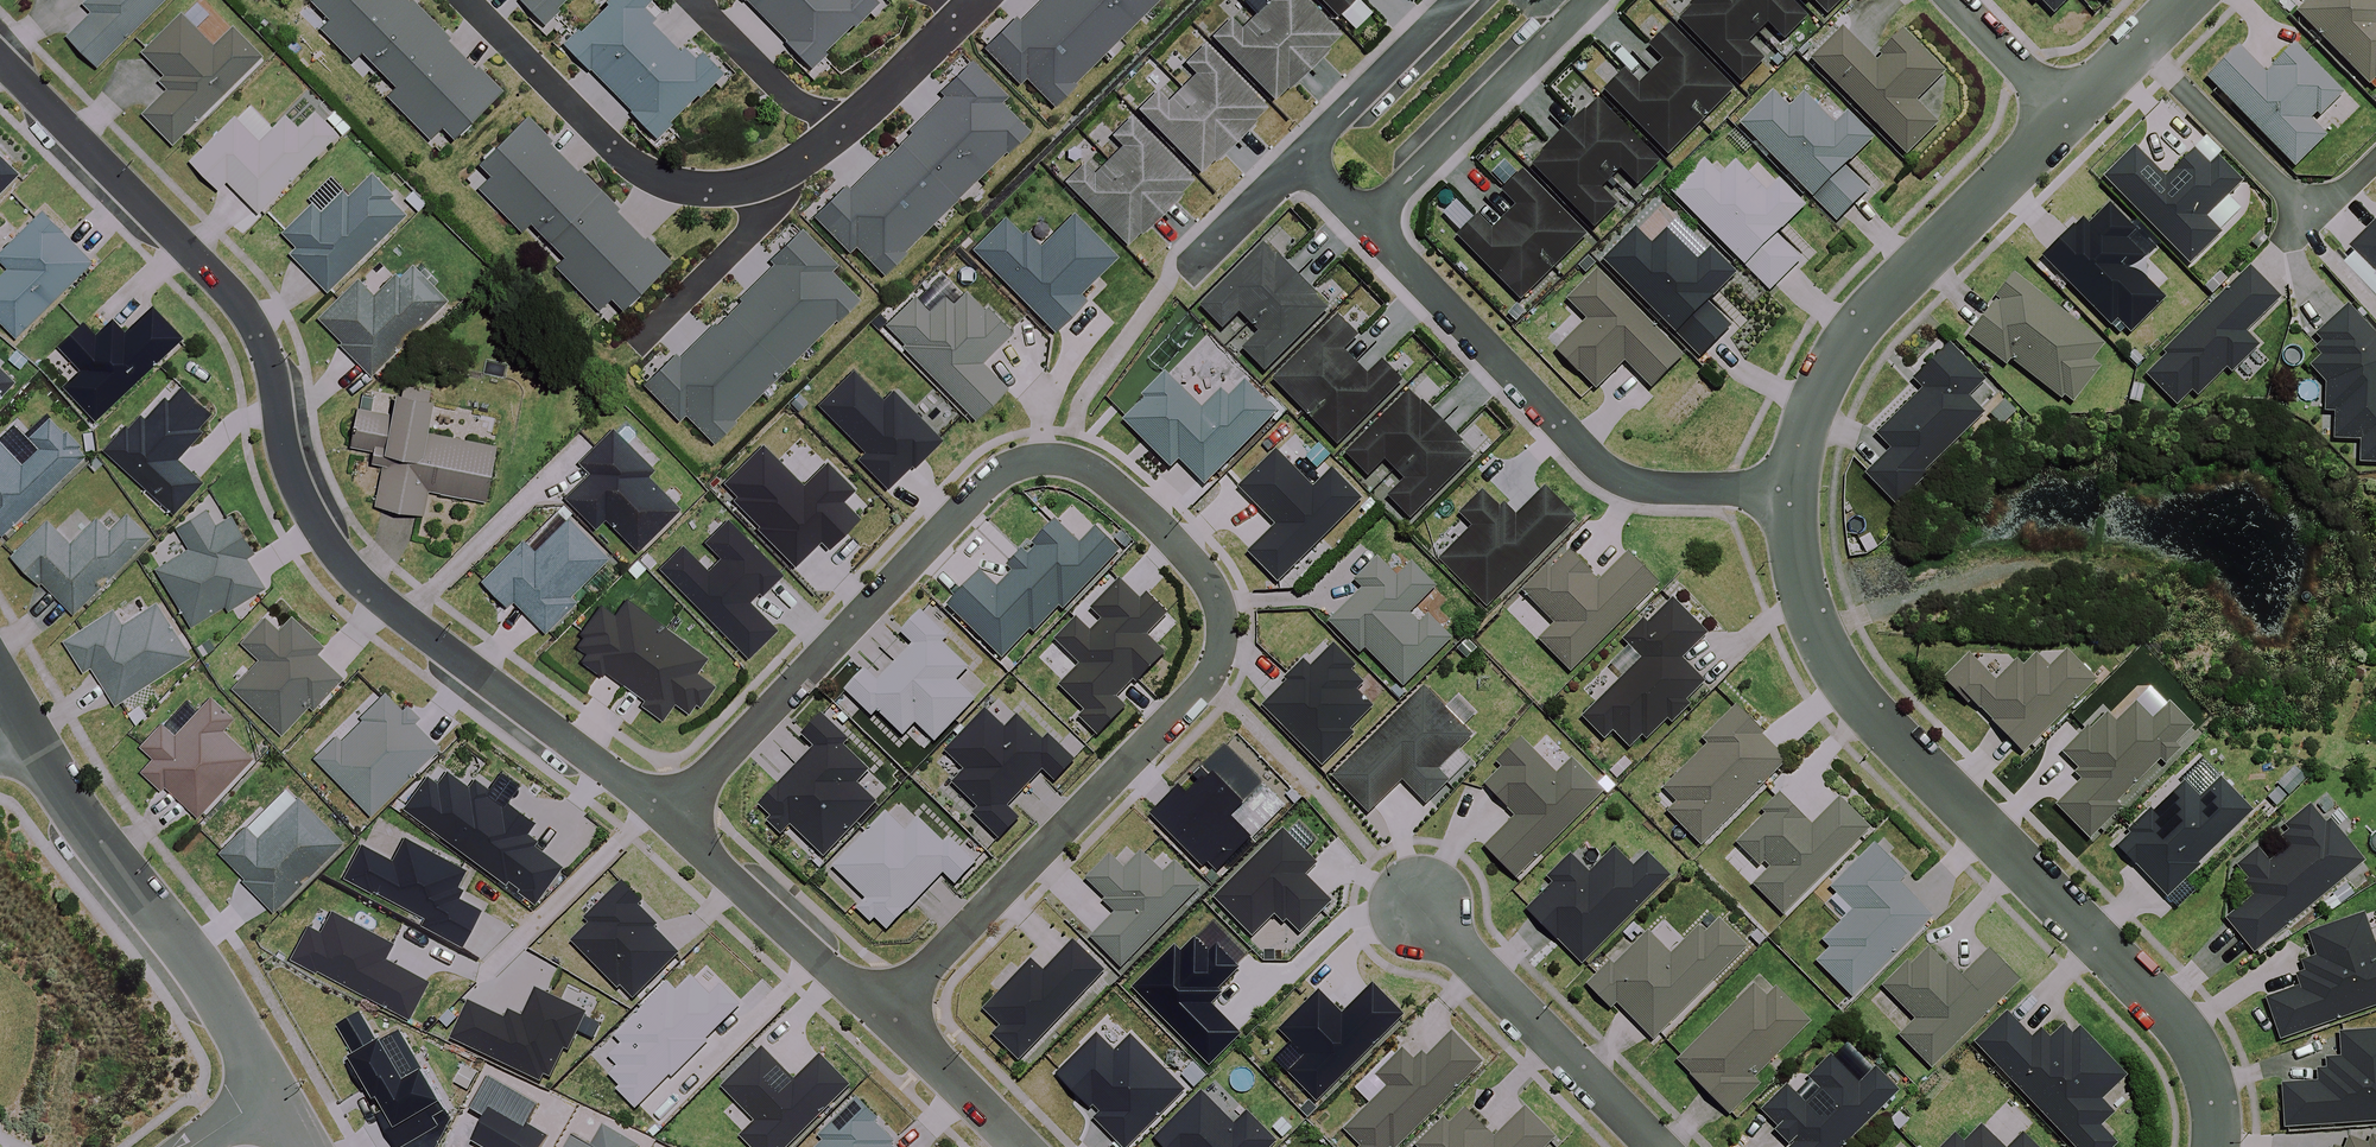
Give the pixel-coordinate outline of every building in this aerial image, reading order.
[(79,4),(91,15),(67,39),(99,71),(168,0),(83,0),(79,4)] [(402,0),(303,0),(309,6),(298,17),(339,58),(350,48),(386,84),(376,94),(418,137),(428,126),(441,140),(491,90),(402,0)] [(539,24),(563,0),(515,0),(539,24)] [(557,43),(585,71),(588,68),(629,109),(626,111),(652,137),(718,72),(695,49),(688,57),(638,7),(645,0),(601,0),(557,43)] [(783,37),(781,40),(807,66),(873,0),(746,0),(783,37)] [(1053,107),(1163,0),(1038,0),(1020,17),(1018,15),(985,47),(1020,84),(1025,79),(1053,107)] [(1299,0),(1262,0),(1264,1),(1253,12),(1307,65),(1323,49),(1322,48),(1334,35),(1299,0)] [(1337,19),(1356,0),(1318,0),(1337,19)] [(1721,0),(1691,0),(1686,5),(1689,9),(1677,21),(1739,84),(1761,62),(1743,44),(1754,34),(1721,0)] [(1784,0),(1721,0),(1754,34),(1764,24),(1780,41),(1803,19),(1784,0)] [(1824,14),(1838,0),(1810,0),(1824,14)] [(2051,20),(2072,0),(2031,0),(2051,20)] [(2295,15),(2375,93),(2375,0),(2310,0),(2295,15)] [(1307,65),(1253,12),(1235,30),(1225,20),(1207,38),(1270,100),(1281,89),(1282,91),(1307,65)] [(214,49),(181,17),(142,56),(173,86),(142,117),(172,147),(260,59),(231,31),(214,49)] [(1647,74),(1696,125),(1729,92),(1665,27),(1644,47),(1659,62),(1647,74)] [(1839,29),(1808,59),(1903,156),(1935,124),(1912,101),(1941,73),(1900,32),(1870,61),(1839,29)] [(1261,108),(1198,46),(1179,64),(1190,74),(1179,85),(1234,138),(1250,122),(1248,121),(1261,108)] [(2340,93),(2294,47),(2264,76),(2238,50),(2207,80),(2294,169),(2325,139),(2309,123),(2340,93)] [(855,249),(882,277),(1031,133),(1002,103),(1008,97),(974,62),(941,95),(943,97),(850,187),(848,185),(814,218),(850,254),(855,249)] [(1696,125),(1647,74),(1635,86),(1621,71),(1600,90),(1615,105),(1664,155),(1696,125)] [(1234,138),(1179,85),(1161,103),(1151,93),(1133,111),(1196,173),(1207,162),(1208,164),(1234,138)] [(1769,94),(1737,125),(1832,223),(1866,191),(1841,165),(1868,139),(1842,112),(1829,125),(1800,95),(1784,110),(1769,94)] [(1579,111),(1558,131),(1606,180),(1617,170),(1633,186),(1656,164),(1594,101),(1581,113),(1579,111)] [(257,215),(340,133),(317,110),(297,130),(285,118),(259,145),(234,120),(190,164),(218,192),(226,184),(257,215)] [(669,261),(525,116),(475,165),(486,176),(475,187),(517,229),(527,218),(563,254),(553,265),(595,307),(605,297),(618,310),(669,261)] [(1188,179),(1124,117),(1106,135),(1117,145),(1106,156),(1160,209),(1176,193),(1175,192),(1188,179)] [(1596,190),(1606,180),(1558,131),(1538,151),(1542,154),(1530,166),(1590,228),(1612,207),(1596,190)] [(2238,185),(2200,146),(2163,182),(2134,151),(2103,180),(2187,268),(2221,236),(2204,218),(2238,185)] [(1160,209),(1106,156),(1088,174),(1078,164),(1060,182),(1123,244),(1134,233),(1135,235),(1160,209)] [(18,176),(0,159),(0,195),(18,176)] [(1701,162),(1669,194),(1765,291),(1798,259),(1774,234),(1801,207),(1774,180),(1761,193),(1732,163),(1717,178),(1701,162)] [(395,196),(372,171),(347,194),(343,190),(321,210),(315,203),(279,236),(292,250),(287,254),(325,295),(409,218),(392,199),(395,196)] [(1499,219),(1548,270),(1582,237),(1518,172),(1497,192),(1512,207),(1499,219)] [(2130,230),(2109,208),(2086,230),(2079,223),(2042,260),(2110,329),(2117,322),(2130,335),(2163,301),(2130,268),(2140,258),(2121,239),(2130,230)] [(1004,215),(973,246),(1057,328),(1086,298),(1080,292),(1118,254),(1074,210),(1041,244),(1027,229),(1023,233),(1004,215)] [(43,214),(0,255),(0,261),(9,271),(0,279),(0,324),(15,339),(92,266),(43,214)] [(1548,270),(1499,219),(1487,231),(1473,216),(1453,235),(1467,250),(1516,301),(1548,270)] [(2353,242),(2375,266),(2375,220),(2353,242)] [(682,415),(709,443),(858,299),(828,269),(834,263),(801,229),(767,261),(769,263),(676,353),(674,351),(641,384),(676,420),(682,415)] [(1633,229),(1600,260),(1697,359),(1729,327),(1705,301),(1731,276),(1706,250),(1693,262),(1663,232),(1649,245),(1633,229)] [(1246,323),(1291,279),(1259,246),(1197,307),(1219,329),(1236,312),(1246,323)] [(447,304),(410,264),(373,299),(357,283),(317,321),(370,377),(447,304)] [(2278,300),(2248,269),(2162,354),(2166,359),(2146,379),(2180,414),(2224,369),(2228,373),(2256,346),(2252,342),(2243,334),(2278,300)] [(1679,358),(1593,271),(1563,301),(1582,321),(1552,350),(1591,390),(1621,360),(1648,388),(1679,358)] [(2104,345),(2015,278),(1968,340),(2005,368),(2010,362),(2070,407),(2098,370),(2090,364),(2104,345)] [(1324,311),(1291,279),(1246,323),(1256,333),(1239,350),(1262,372),(1324,311)] [(916,294),(887,323),(906,341),(904,344),(977,416),(1006,386),(982,362),(1013,330),(988,305),(985,308),(967,290),(955,302),(946,293),(931,309),(916,294)] [(185,340),(153,307),(126,333),(113,320),(98,336),(86,324),(61,347),(82,369),(64,387),(100,423),(185,340)] [(2344,307),(2313,335),(2319,342),(2312,349),(2318,358),(2307,367),(2323,383),(2323,414),(2331,414),(2331,442),(2357,442),(2357,466),(2375,467),(2375,340),(2344,307)] [(1302,412),(1351,364),(1339,351),(1353,338),(1333,318),(1270,380),(1302,412)] [(1863,476),(1892,506),(1924,476),(1920,472),(1980,414),(1964,398),(1980,383),(1945,347),(1912,379),(1922,389),(1874,435),(1890,450),(1863,476)] [(1364,376),(1351,364),(1302,412),(1335,445),(1397,383),(1377,363),(1364,376)] [(884,398),(853,367),(818,403),(866,450),(859,457),(888,485),(913,460),(915,463),(941,437),(893,389),(884,398)] [(15,382),(0,368),(0,398),(15,382)] [(1142,399),(1119,422),(1166,469),(1175,460),(1200,485),(1272,414),(1241,383),(1224,399),(1217,392),(1199,410),(1162,373),(1139,396),(1142,399)] [(127,427),(105,450),(175,514),(204,484),(178,460),(203,432),(199,428),(212,414),(183,387),(170,401),(166,398),(146,419),(142,416),(130,429),(127,427)] [(437,394),(401,388),(396,417),(359,411),(350,463),(381,469),(375,508),(423,516),(427,493),(487,504),(496,448),(430,437),(437,394)] [(1390,470),(1435,425),(1403,393),(1342,454),(1364,476),(1380,460),(1390,470)] [(50,421),(32,438),(42,449),(22,467),(0,443),(0,537),(84,458),(50,421)] [(1435,425),(1390,470),(1400,480),(1383,497),(1407,520),(1469,459),(1435,425)] [(763,443),(724,481),(738,495),(735,498),(761,524),(758,527),(795,564),(821,539),(828,546),(859,515),(842,498),(853,487),(827,461),(804,484),(763,443)] [(1309,490),(1271,451),(1235,487),(1276,528),(1248,556),(1275,583),(1358,502),(1328,472),(1309,490)] [(609,454),(561,506),(594,537),(605,526),(637,556),(675,516),(609,454)] [(1469,526),(1437,559),(1484,606),(1571,520),(1540,489),(1512,517),(1500,505),(1496,509),(1479,493),(1457,515),(1469,526)] [(558,509),(480,584),(509,614),(517,606),(547,637),(582,604),(576,599),(611,565),(558,509)] [(262,552),(241,510),(216,522),(211,512),(179,528),(191,552),(157,568),(188,631),(263,593),(247,560),(262,552)] [(148,538),(125,516),(109,533),(95,520),(70,546),(46,523),(12,558),(72,616),(148,538)] [(783,572),(729,517),(706,540),(722,556),(708,569),(683,544),(661,566),(750,655),(777,629),(748,600),(758,590),(762,593),(783,572)] [(981,570),(949,602),(1002,655),(1031,626),(1035,630),(1062,602),(1066,606),(1123,549),(1098,524),(1080,542),(1055,517),(1009,563),(1015,569),(997,587),(981,570)] [(1600,584),(1567,552),(1524,596),(1555,626),(1539,643),(1571,674),(1658,583),(1628,554),(1600,584)] [(1359,588),(1324,622),(1356,654),(1361,648),(1400,687),(1448,640),(1425,617),(1415,627),(1404,615),(1431,588),(1408,565),(1394,578),(1375,559),(1352,582),(1359,588)] [(1140,599),(1120,578),(1092,606),(1105,619),(1091,632),(1136,677),(1138,679),(1166,652),(1148,633),(1168,613),(1148,592),(1140,599)] [(148,610),(138,595),(63,644),(83,674),(90,670),(114,707),(190,659),(155,605),(148,610)] [(625,684),(668,625),(628,596),(614,614),(600,604),(580,631),(584,634),(577,644),(587,652),(582,659),(602,674),(605,670),(625,684)] [(1706,632),(1673,601),(1649,625),(1644,621),(1622,644),(1640,662),(1583,721),(1604,741),(1612,733),(1633,753),(1701,682),(1679,660),(1706,632)] [(949,635),(922,609),(902,630),(914,642),(896,660),(956,721),(978,699),(956,678),(969,666),(943,641),(949,635)] [(312,706),(342,676),(316,651),(323,644),(293,614),(277,629),(265,617),(242,640),(260,658),(232,685),(280,732),(309,703),(312,706)] [(1136,677),(1091,632),(1077,617),(1056,638),(1081,663),(1061,682),(1087,708),(1080,714),(1099,733),(1127,706),(1117,695),(1136,677)] [(708,654),(668,625),(625,684),(644,698),(641,702),(661,716),(673,700),(693,715),(715,684),(696,670),(708,654)] [(1285,682),(1259,708),(1318,767),(1350,736),(1345,731),(1369,708),(1352,691),(1359,685),(1347,673),(1352,669),(1329,647),(1306,669),(1298,661),(1281,678),(1285,682)] [(1966,655),(1940,680),(1957,697),(1961,693),(2022,755),(2097,683),(2065,650),(2046,668),(2033,654),(2019,667),(2013,661),(1992,681),(1966,655)] [(956,721),(896,660),(877,679),(866,668),(847,687),(872,713),(878,707),(904,733),(917,720),(936,740),(956,721)] [(1419,689),(1330,777),(1367,815),(1400,782),(1421,804),(1444,781),(1433,771),(1467,737),(1419,689)] [(314,757),(370,814),(439,746),(414,721),(419,716),(407,704),(402,709),(384,691),(362,713),(365,716),(342,740),(337,735),(314,757)] [(232,717),(210,695),(194,712),(182,700),(139,744),(152,757),(140,769),(160,788),(164,784),(195,814),(252,756),(222,727),(232,717)] [(2148,720),(2131,703),(2111,723),(2104,716),(2088,732),(2085,729),(2059,754),(2083,778),(2053,806),(2087,841),(2118,810),(2112,804),(2158,759),(2163,764),(2177,750),(2172,745),(2188,729),(2164,704),(2148,720)] [(1762,733),(1735,706),(1702,738),(1708,744),(1663,788),(1676,800),(1666,809),(1700,843),(1784,760),(1759,735),(1762,733)] [(987,708),(966,728),(1025,787),(1045,768),(1056,779),(1077,758),(1051,732),(1044,739),(1019,714),(1006,727),(987,708)] [(849,738),(823,712),(803,732),(815,745),(796,763),(799,766),(856,823),(877,801),(857,781),(870,768),(844,742),(849,738)] [(1025,787),(966,728),(945,749),(966,769),(955,781),(980,806),(975,811),(1000,836),(1020,816),(1008,804),(1025,787)] [(1285,803),(1225,743),(1204,763),(1211,770),(1188,792),(1182,785),(1153,814),(1204,865),(1209,859),(1219,868),(1285,803)] [(824,854),(856,823),(799,766),(760,803),(772,815),(768,818),(782,832),(793,822),(824,854)] [(427,774),(404,806),(534,900),(562,863),(533,843),(537,839),(526,831),(534,821),(505,800),(518,783),(501,771),(488,788),(474,778),(469,785),(447,770),(438,782),(427,774)] [(2127,835),(2113,849),(2162,898),(2249,813),(2216,780),(2198,797),(2183,782),(2149,814),(2147,811),(2125,833),(2127,835)] [(344,844),(301,798),(266,830),(255,819),(219,853),(272,911),(344,844)] [(1811,829),(1779,798),(1733,847),(1763,875),(1752,887),(1783,917),(1867,829),(1838,801),(1811,829)] [(2362,860),(2314,804),(2278,834),(2289,847),(2273,861),(2262,848),(2234,873),(2254,896),(2225,922),(2253,954),(2362,860)] [(956,881),(977,861),(951,834),(943,842),(919,817),(906,830),(887,810),(866,831),(925,890),(945,871),(956,881)] [(1318,861),(1284,826),(1215,894),(1254,934),(1276,911),(1285,920),(1288,916),(1302,930),(1333,900),(1306,873),(1318,861)] [(925,890),(866,831),(833,863),(868,897),(858,906),(871,920),(876,915),(888,927),(925,890)] [(362,842),(344,875),(423,916),(421,922),(462,943),(480,908),(457,896),(462,886),(457,884),(466,868),(405,837),(394,859),(362,842)] [(1908,877),(1876,845),(1831,890),(1853,911),(1824,940),(1831,947),(1816,962),(1851,998),(1930,919),(1898,887),(1908,877)] [(1600,864),(1582,847),(1554,875),(1559,879),(1527,911),(1587,972),(1603,956),(1595,948),(1665,878),(1638,852),(1627,863),(1614,850),(1600,864)] [(1117,910),(1091,935),(1121,965),(1202,885),(1176,859),(1163,872),(1142,851),(1126,868),(1111,853),(1088,876),(1108,896),(1105,898),(1117,910)] [(591,921),(573,939),(618,985),(622,982),(635,996),(681,953),(655,926),(658,924),(638,903),(642,899),(624,881),(587,917),(591,921)] [(2365,908),(2308,928),(2316,951),(2301,956),(2304,966),(2298,969),(2302,981),(2266,994),(2280,1034),(2375,1001),(2375,941),(2365,908)] [(308,923),(291,956),(315,969),(316,968),(409,1016),(428,979),(384,956),(392,942),(330,910),(320,930),(308,923)] [(1722,919),(1715,926),(1707,918),(1670,955),(1648,933),(1614,967),(1611,964),(1589,986),(1616,1014),(1620,1010),(1652,1041),(1748,945),(1722,919)] [(993,1032),(1020,1058),(1106,969),(1074,938),(1044,969),(1032,959),(986,1007),(1002,1022),(993,1032)] [(1239,966),(1216,944),(1209,951),(1196,938),(1183,950),(1176,943),(1133,985),(1212,1063),(1242,1033),(1211,1003),(1223,992),(1218,987),(1239,966)] [(1929,945),(1884,986),(1916,1020),(1899,1036),(1928,1067),(2019,982),(1990,951),(1960,978),(1929,945)] [(642,1008),(691,1058),(709,1040),(706,1037),(741,1004),(720,983),(710,993),(692,975),(677,989),(669,981),(642,1008)] [(1343,1013),(1320,990),(1282,1027),(1294,1039),(1276,1057),(1320,1100),(1406,1014),(1374,982),(1343,1013)] [(1766,998),(1751,985),(1676,1064),(1704,1091),(1690,1105),(1711,1126),(1725,1112),(1733,1119),(1762,1088),(1753,1079),(1808,1021),(1774,989),(1766,998)] [(469,1000),(451,1036),(541,1078),(544,1071),(551,1074),(565,1046),(570,1048),(578,1030),(586,1015),(587,1012),(536,987),(522,1015),(510,1009),(506,1017),(469,1000)] [(638,1108),(691,1058),(642,1008),(615,1034),(622,1041),(607,1056),(617,1067),(612,1073),(622,1083),(618,1087),(638,1108)] [(397,1146),(400,1146),(438,1125),(433,1116),(447,1108),(400,1028),(378,1040),(361,1011),(339,1024),(355,1052),(345,1058),(362,1088),(372,1082),(388,1108),(378,1114),(397,1146)] [(2006,1014),(1972,1046),(2069,1146),(2110,1146),(2114,1144),(2096,1125),(2109,1112),(2097,1099),(2122,1075),(2078,1030),(2070,1038),(2061,1028),(2050,1039),(2042,1031),(2032,1041),(2006,1014)] [(601,1022),(586,1015),(578,1030),(594,1037),(601,1022)] [(1485,1060),(1451,1025),(1344,1130),(1361,1146),(1395,1146),(1485,1060)] [(2318,1078),(2278,1080),(2281,1125),(2375,1118),(2375,1026),(2341,1028),(2342,1052),(2326,1053),(2327,1064),(2317,1065),(2318,1078)] [(1057,1072),(1099,1114),(1096,1116),(1127,1146),(1128,1146),(1187,1089),(1132,1034),(1116,1050),(1098,1032),(1057,1072)] [(851,1083),(821,1053),(796,1079),(763,1046),(723,1085),(758,1119),(742,1135),(753,1146),(787,1146),(851,1083)] [(1830,1056),(1794,1093),(1785,1085),(1752,1120),(1780,1146),(1843,1146),(1897,1090),(1874,1068),(1859,1084),(1830,1056)] [(582,1086),(572,1081),(566,1093),(576,1098),(582,1086)] [(1157,1136),(1168,1146),(1271,1146),(1278,1140),(1249,1110),(1235,1123),(1203,1091),(1157,1136)] [(858,1095),(820,1133),(826,1139),(818,1146),(894,1146),(891,1144),(895,1140),(875,1121),(880,1117),(858,1095)] [(1528,1107),(1496,1137),(1467,1108),(1450,1125),(1444,1119),(1419,1144),(1422,1146),(1547,1146),(1557,1137),(1528,1107)] [(1941,1146),(1998,1146),(1978,1128),(1960,1146),(1950,1137),(1941,1146)] [(2345,1144),(2336,1141),(2334,1146),(2375,1146),(2375,1133),(2372,1131),(2369,1141),(2349,1133),(2345,1144)] [(2019,1137),(2009,1146),(2030,1146),(2019,1137)]
